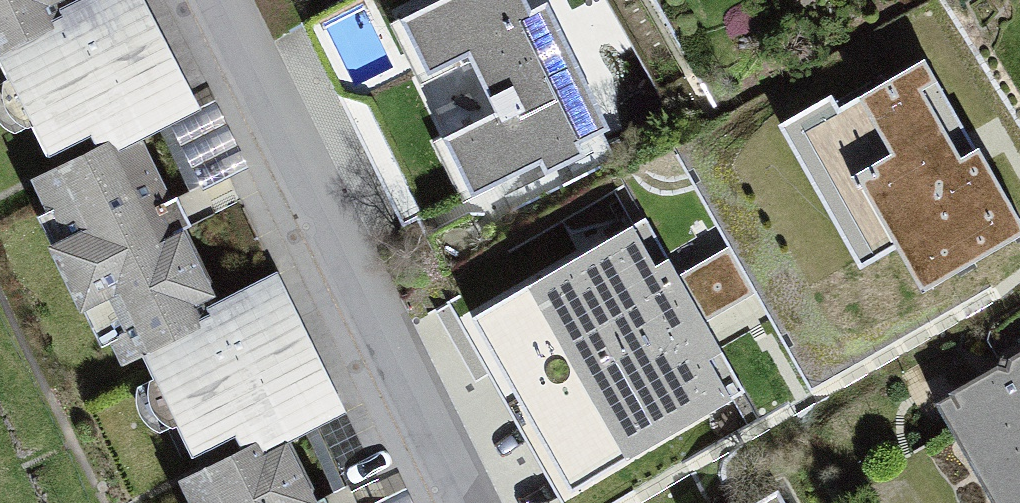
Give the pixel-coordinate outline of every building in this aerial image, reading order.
[(0,44),(0,85),(30,150),(76,132),(80,143),(93,137),(103,155),(194,109),(140,0),(66,0),(51,7),(42,24),(0,44)] [(42,24),(36,6),(43,0),(0,0),(0,44),(42,24)] [(392,32),(475,206),(590,152),(518,0),(461,0),(392,32)] [(824,165),(795,181),(834,252),(851,243),(882,301),(1006,234),(929,92),(887,115),(879,100),(809,138),(824,165)] [(80,143),(18,174),(109,360),(187,317),(181,303),(207,292),(172,225),(147,234),(103,155),(93,137),(80,143)] [(489,319),(577,502),(600,502),(760,427),(725,353),(779,327),(753,274),(691,303),(660,237),(489,319)] [(187,317),(128,350),(176,453),(222,430),(231,448),(248,440),(253,452),(277,443),(342,416),(270,270),(187,317)] [(936,405),(988,502),(1019,502),(1019,361),(936,405)] [(166,479),(178,502),(308,502),(277,443),(253,452),(248,440),(231,448),(166,479)]
